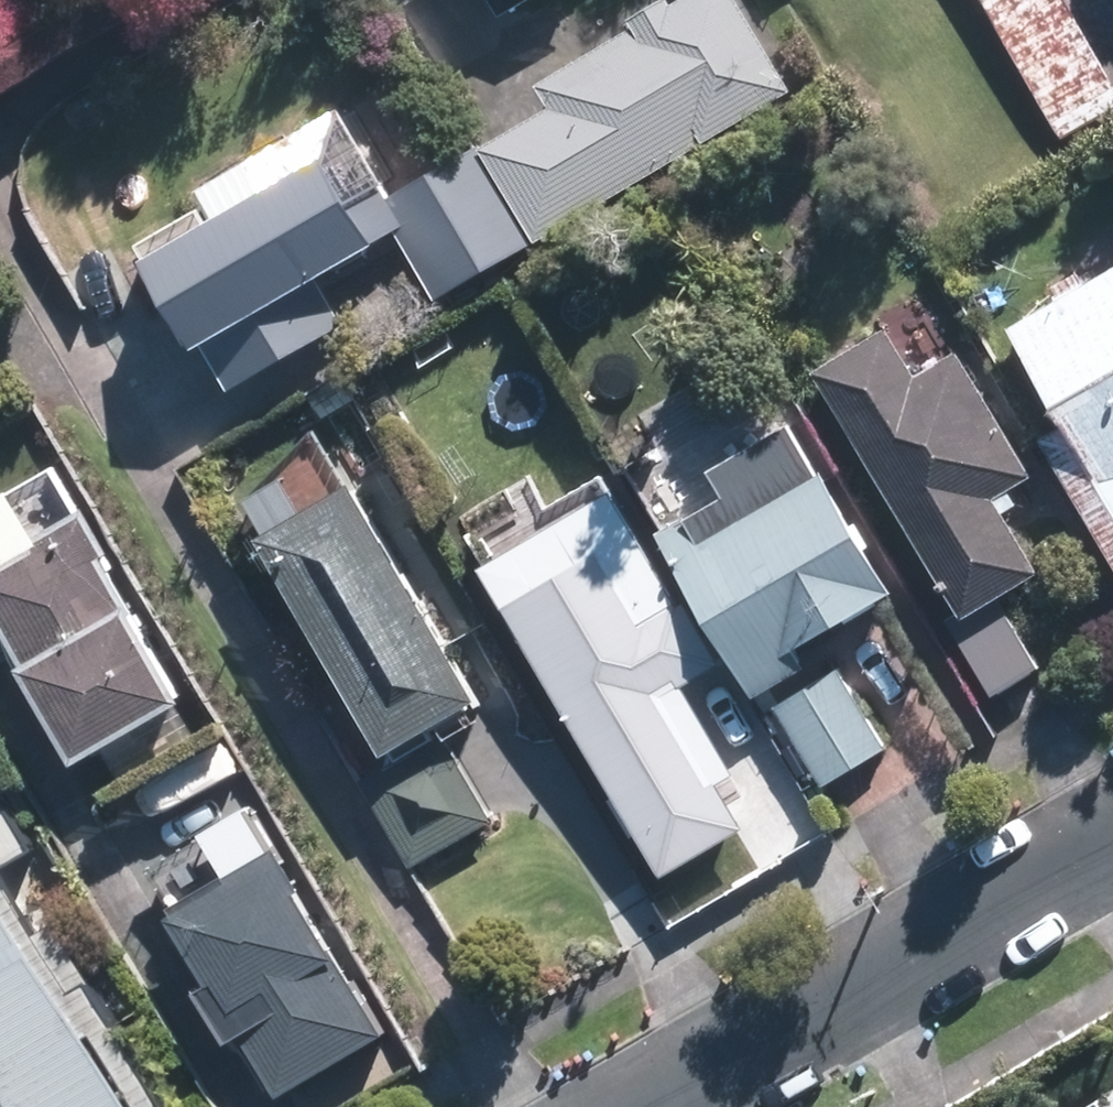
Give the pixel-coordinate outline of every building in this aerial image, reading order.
[(740,0),(683,0),(677,4),(675,0),(668,0),(635,19),(639,26),(543,86),(556,106),(484,149),(542,243),(794,89),(740,0)] [(501,15),(527,0),(492,0),(501,15)] [(1071,0),(983,0),(1059,138),(1112,107),(1112,77),(1071,0)] [(335,141),(153,245),(204,334),(208,333),(232,374),(345,309),(321,266),(386,230),(335,141)] [(538,246),(482,145),(376,205),(433,306),(538,246)] [(1018,328),(1074,425),(1050,439),(1112,549),(1112,274),(1018,328)] [(925,378),(896,329),(819,375),(962,612),(946,621),(993,699),(1041,670),(1000,601),(1044,574),(999,500),(1038,476),(965,354),(925,378)] [(902,593),(829,471),(745,521),(727,491),(660,531),(760,698),(813,666),(804,652),(902,593)] [(470,700),(342,485),(248,540),(376,756),(470,700)] [(69,758),(175,697),(91,552),(97,549),(71,504),(19,534),(23,541),(0,554),(0,640),(69,758)] [(494,601),(652,876),(738,827),(658,688),(713,656),(671,585),(638,604),(601,540),(584,509),(477,571),(494,601)] [(842,667),(777,705),(824,787),(889,749),(842,667)] [(495,820),(446,736),(366,782),(415,866),(495,820)] [(31,850),(0,794),(0,867),(31,850)] [(164,916),(273,1099),(376,1038),(289,893),(297,888),(270,844),(219,875),(223,880),(164,916)] [(1,1106),(121,1106),(81,1036),(113,1019),(61,928),(29,946),(0,894),(0,1105),(1,1106)]
